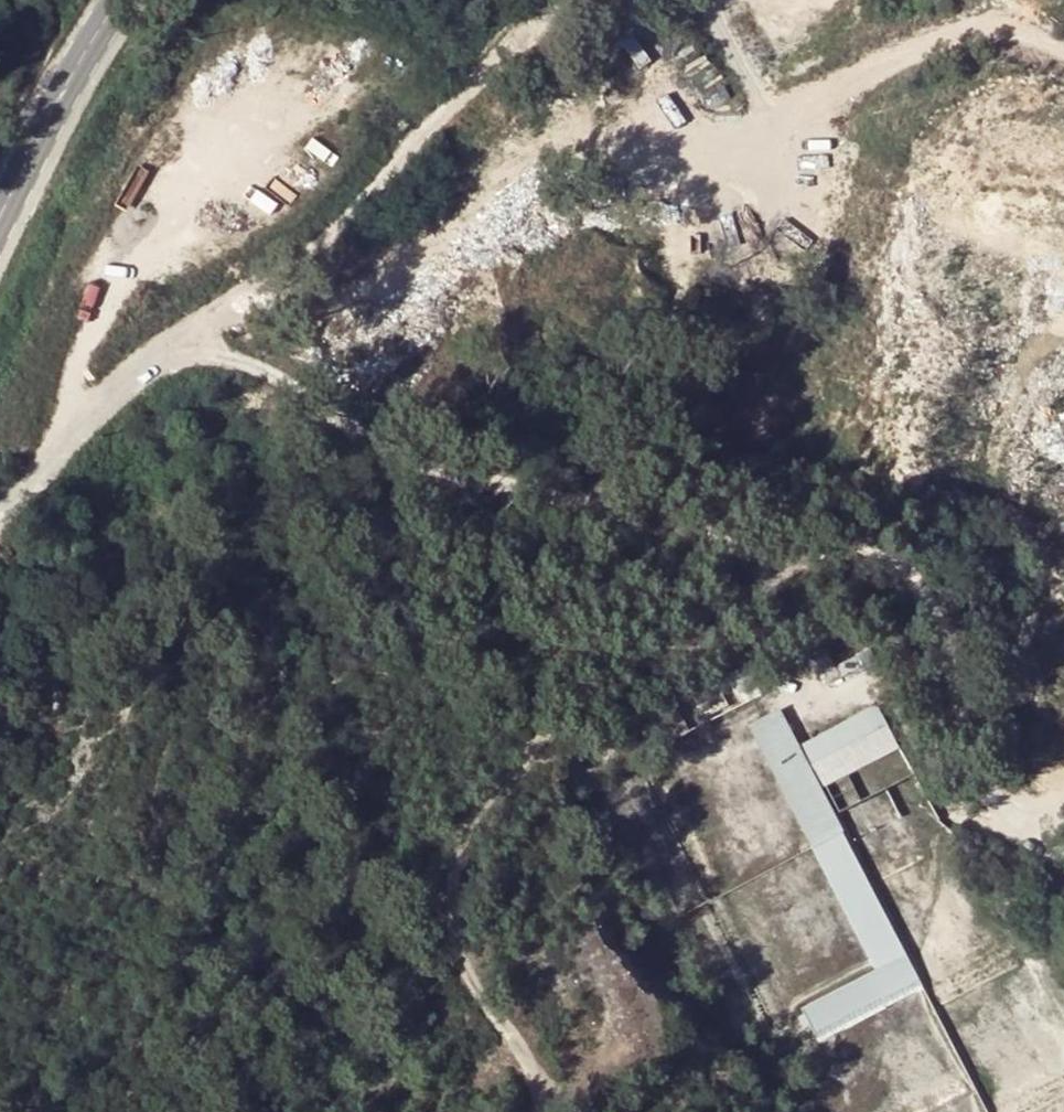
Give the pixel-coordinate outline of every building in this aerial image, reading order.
[(496,9),(505,0),(486,0),(496,9)] [(746,668),(732,674),(746,701),(760,695),(746,668)] [(780,710),(757,721),(787,779),(851,905),(883,967),(803,1009),(812,1024),(848,1006),(914,971),(894,933),(844,835),(816,781),(894,740),(876,707),(798,746),(780,710)] [(812,1024),(803,1009),(797,1012),(805,1028),(812,1024)]
